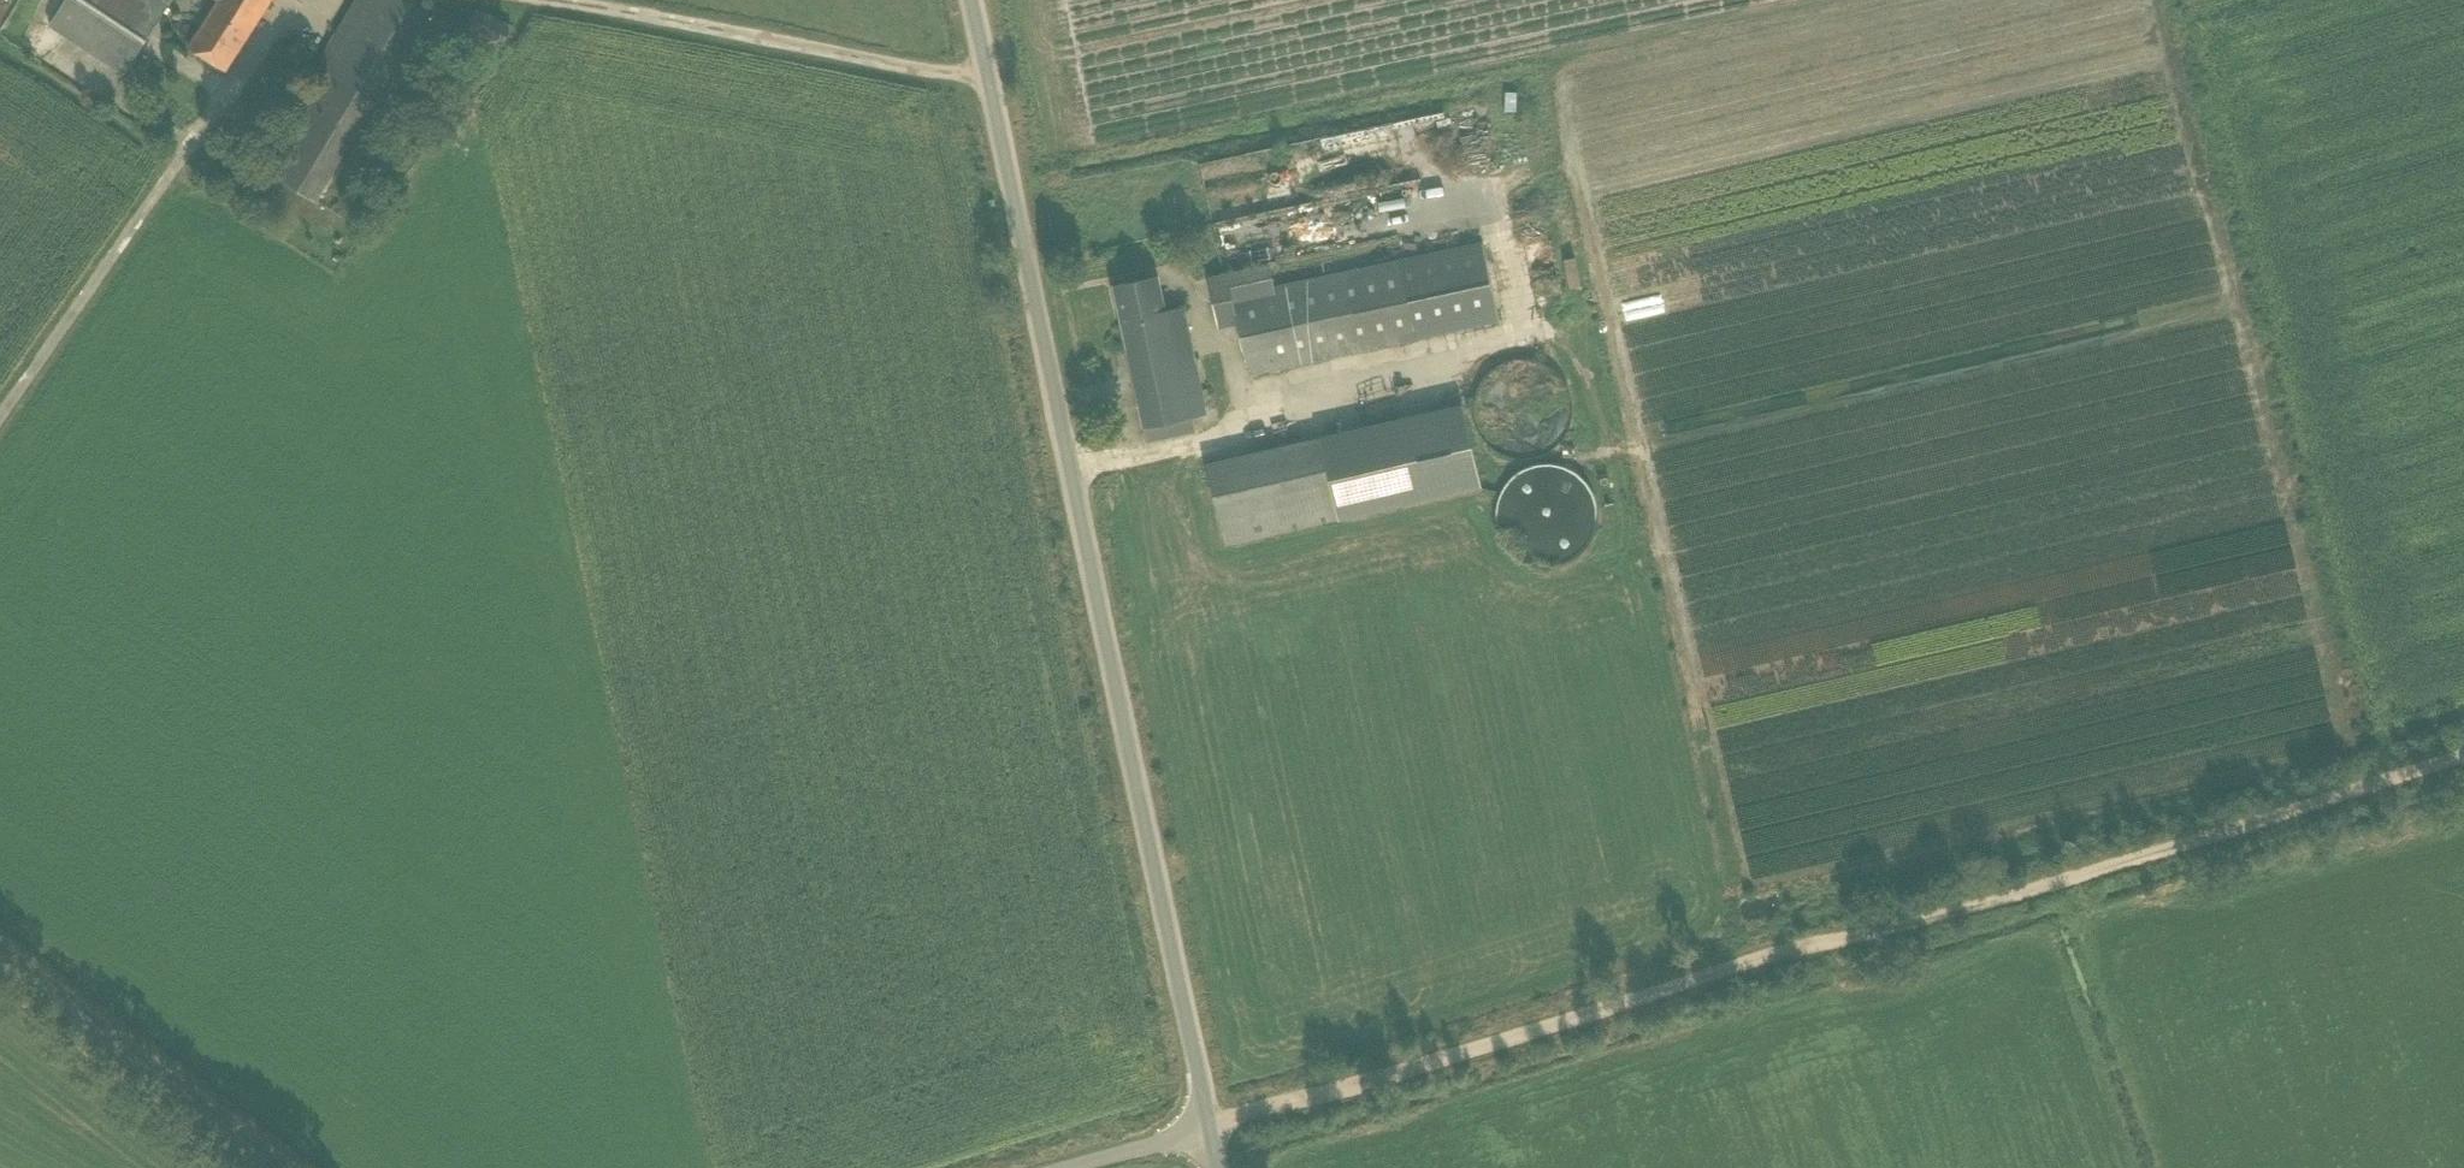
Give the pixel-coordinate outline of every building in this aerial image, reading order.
[(49,24),(125,73),(168,7),(160,1),(160,0),(65,0),(49,24)] [(218,1),(189,47),(225,70),(271,0),(217,0),(218,1)] [(267,173),(314,201),(315,202),(316,201),(380,96),(390,102),(440,19),(408,0),(355,0),(319,59),(332,67),(267,173)] [(1410,117),(1411,126),(1442,122),(1441,113),(1410,117)] [(1269,265),(1208,279),(1219,326),(1237,322),(1249,376),(1499,322),(1482,242),(1274,286),(1269,265)] [(1147,441),(1195,431),(1192,416),(1207,413),(1184,307),(1166,311),(1158,276),(1113,285),(1147,441)] [(1320,438),(1206,465),(1224,545),(1339,518),(1481,486),(1463,405),(1320,438)]
